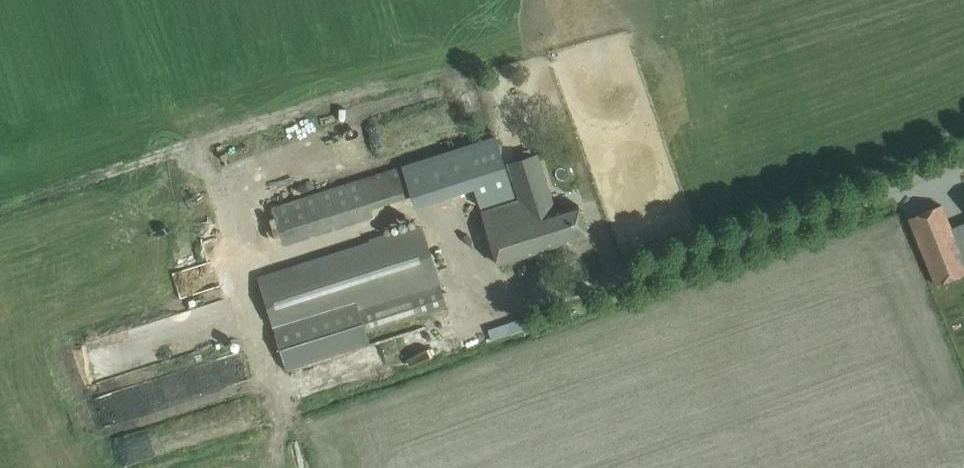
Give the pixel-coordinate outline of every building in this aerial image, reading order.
[(411,193),(505,164),(496,136),(272,207),(281,236),(411,195),(411,193)] [(537,154),(508,163),(520,199),(482,212),(499,264),(588,236),(578,204),(556,211),(537,154)] [(908,218),(935,285),(963,274),(963,261),(942,205),(908,218)] [(956,228),(963,249),(963,225),(956,228)] [(287,366),(365,341),(363,333),(446,306),(421,226),(258,278),(287,366)] [(206,370),(97,398),(102,420),(217,391),(214,380),(209,381),(206,370)]
